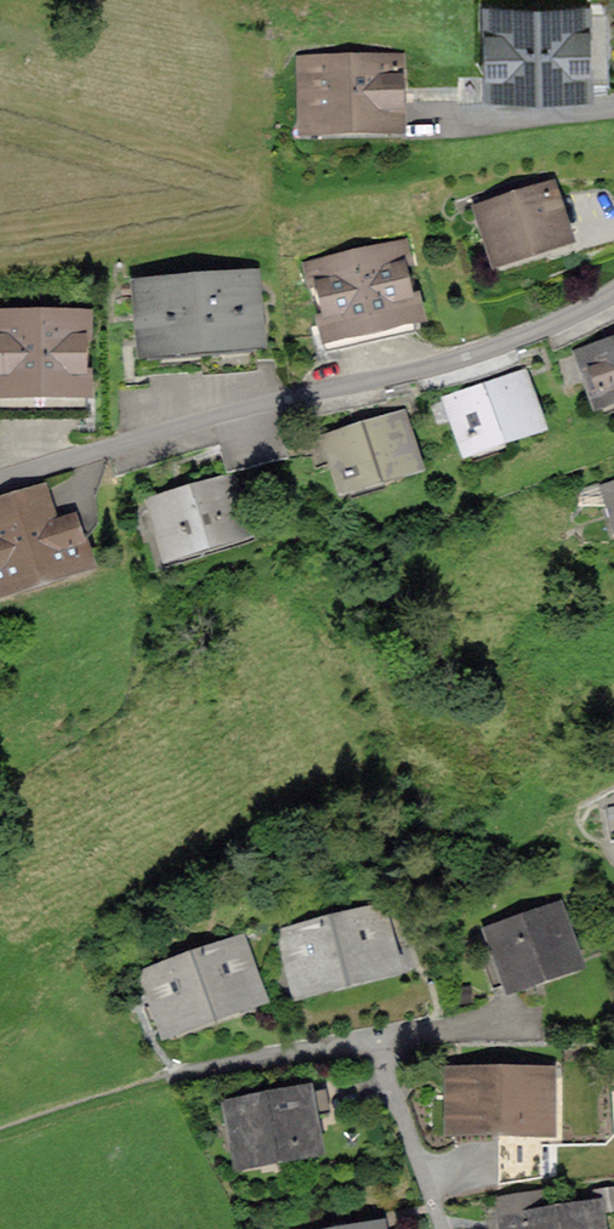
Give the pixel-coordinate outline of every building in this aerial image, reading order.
[(495,77),(580,74),(578,14),(493,17),(495,77)] [(414,91),(414,94),(483,93),(483,62),(463,62),(463,54),(414,55),(415,70),(398,70),(398,65),(374,66),(374,56),(328,57),(328,67),(304,67),(304,93),(312,93),(313,123),(391,121),(390,91),(414,91)] [(484,212),(499,255),(562,235),(548,191),(484,212)] [(318,268),(336,346),(413,327),(395,250),(318,268)] [(146,348),(175,346),(177,371),(257,364),(250,275),(141,284),(146,348)] [(1,324),(1,410),(78,410),(78,324),(1,324)] [(613,392),(613,344),(585,354),(600,397),(613,392)] [(455,401),(469,444),(533,422),(518,379),(455,401)] [(333,439),(346,483),(410,463),(397,420),(333,439)] [(612,480),(591,486),(595,501),(613,496),(613,487),(612,480)] [(154,504),(168,551),(244,529),(230,482),(154,504)] [(74,541),(91,522),(83,499),(52,509),(46,488),(0,502),(0,583),(79,559),(74,541)] [(613,838),(613,803),(604,804),(610,839),(613,838)] [(476,939),(494,990),(514,983),(513,981),(572,960),(554,911),(476,939)] [(290,935),(303,987),(387,966),(374,913),(334,923),(332,917),(307,923),(309,930),(290,935)] [(152,974),(170,1026),(253,997),(234,945),(215,952),(213,946),(189,954),(191,961),(152,974)] [(454,1075),(454,1124),(502,1124),(502,1182),(540,1176),(541,1124),(546,1124),(546,1075),(454,1075)] [(231,1107),(240,1157),(313,1143),(307,1114),(328,1110),(324,1089),(231,1107)] [(591,1210),(542,1218),(538,1194),(499,1200),(501,1215),(484,1218),(486,1228),(594,1228),(591,1210)]
